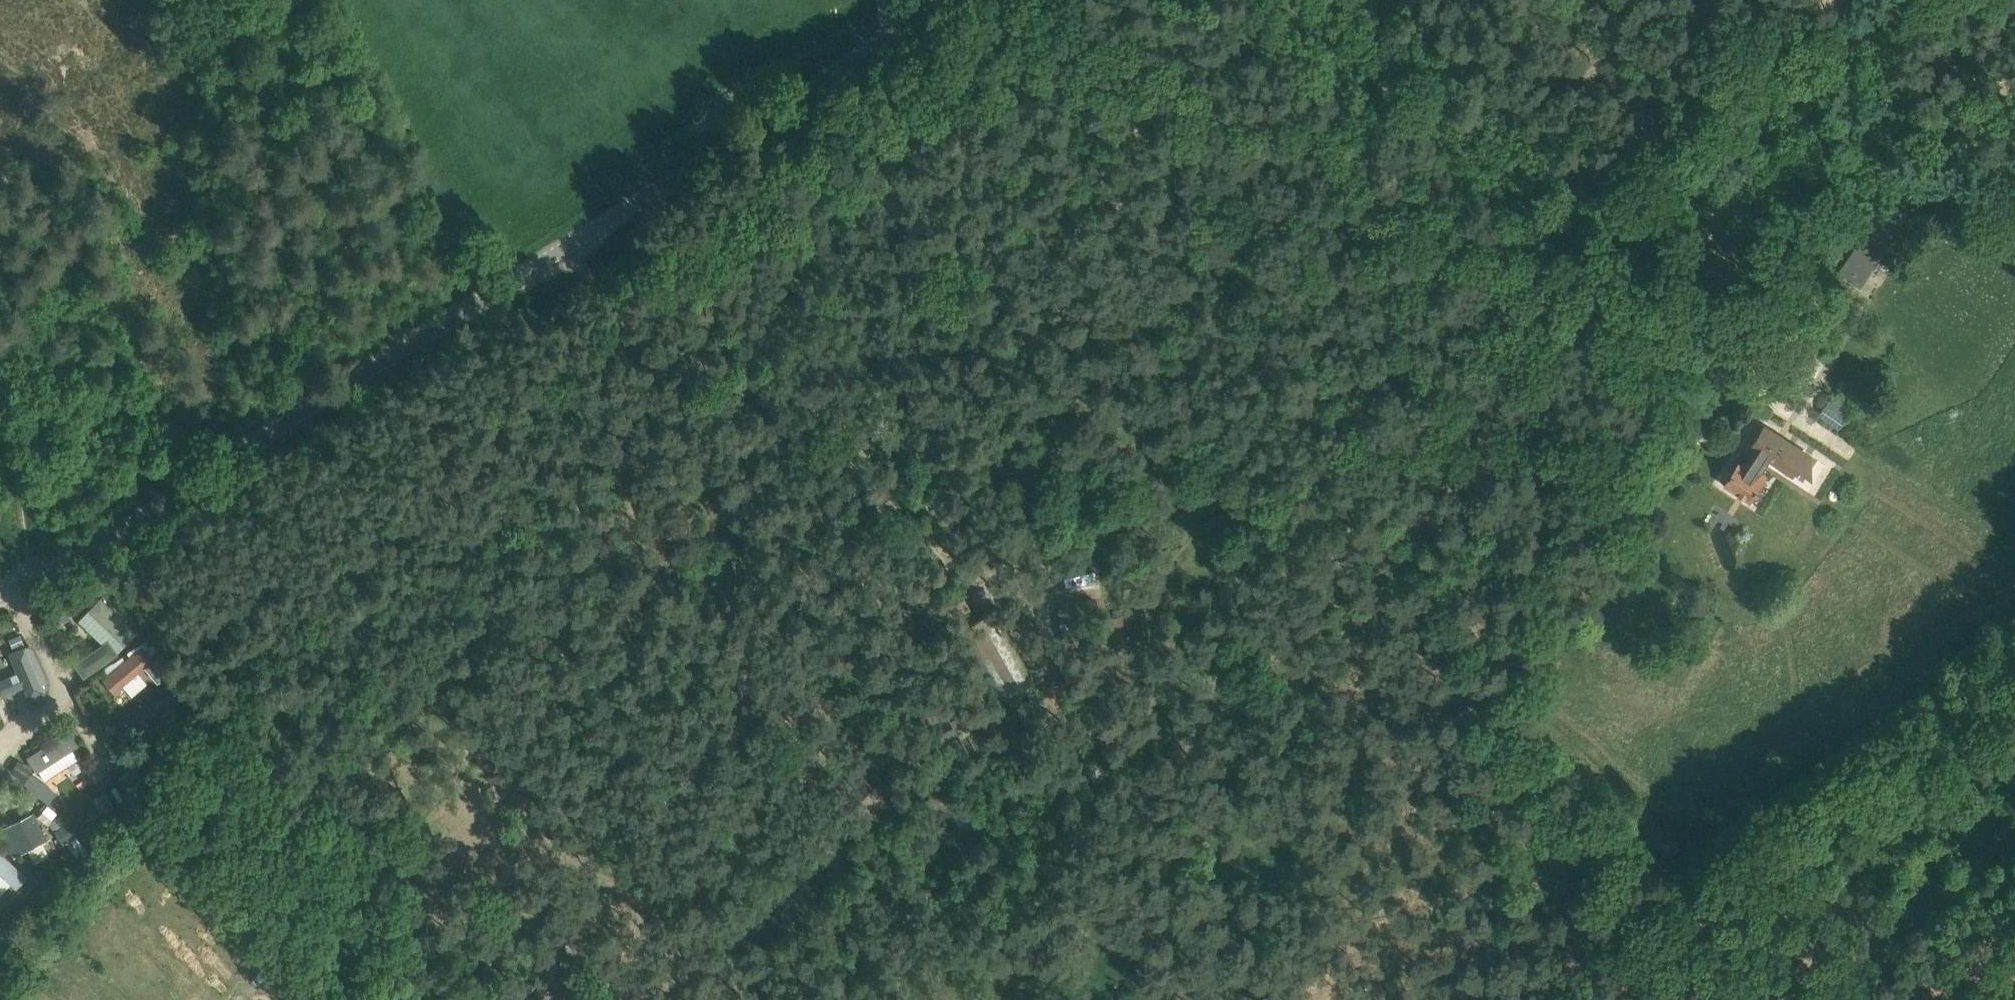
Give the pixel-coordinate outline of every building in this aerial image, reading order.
[(1834,268),(1856,284),(1919,196),(1939,210),(1952,191),(1911,161),(1834,268)] [(1805,343),(1798,352),(1793,348),(1772,377),(1792,392),(1820,354),(1805,343)] [(1833,394),(1821,413),(1840,426),(1853,408),(1833,394)] [(1726,481),(1725,483),(1751,502),(1767,479),(1769,475),(1767,472),(1779,451),(1796,462),(1812,446),(1768,420),(1757,438),(1756,437),(1750,446),(1751,447),(1741,463),(1739,461),(1732,472),(1730,470),(1723,480),(1726,481)] [(80,619),(103,642),(108,638),(117,652),(125,644),(138,631),(102,596),(89,609),(80,619)] [(71,617),(64,601),(48,608),(54,624),(71,617)] [(1084,618),(1082,603),(1057,606),(1058,621),(1084,618)] [(1003,697),(1028,682),(988,610),(963,623),(1003,697)] [(11,638),(15,647),(26,642),(22,633),(11,638)] [(103,642),(74,661),(84,676),(118,653),(117,652),(108,638),(103,642)] [(0,679),(0,686),(3,694),(24,686),(29,698),(46,691),(27,645),(9,652),(17,672),(0,679)] [(142,645),(103,677),(115,693),(154,660),(142,645)] [(148,672),(160,684),(171,674),(160,661),(148,672)] [(70,728),(27,754),(36,771),(47,764),(53,773),(78,757),(72,748),(79,743),(70,728)] [(22,784),(38,795),(47,783),(31,772),(22,784)] [(851,807),(866,823),(888,803),(873,787),(851,807)] [(121,818),(108,790),(94,796),(108,825),(121,818)] [(34,811),(0,828),(14,855),(47,839),(34,811)] [(78,831),(69,819),(56,829),(64,841),(78,831)] [(16,885),(26,873),(0,849),(0,871),(16,885)] [(0,925),(0,951),(6,956),(20,937),(1,923),(0,925)]
